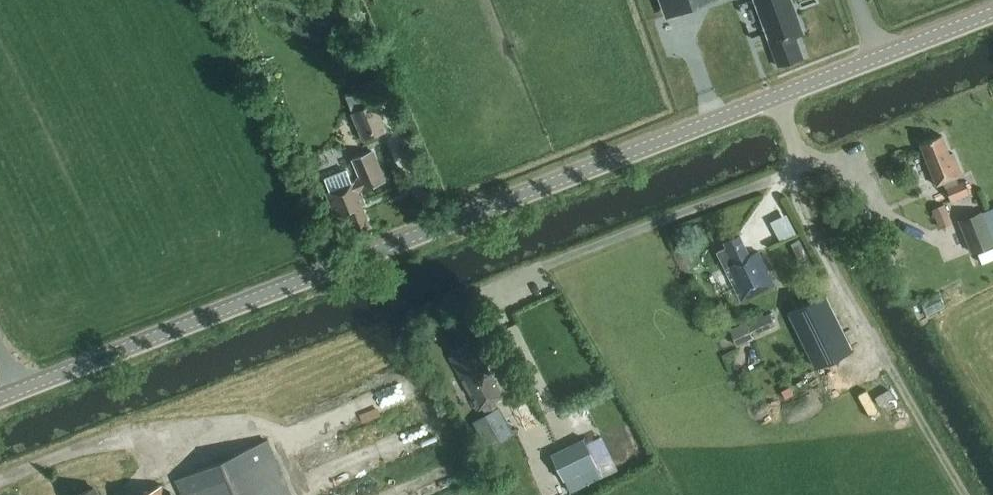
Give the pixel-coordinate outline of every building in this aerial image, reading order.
[(665,16),(711,0),(660,0),(665,16)] [(792,0),(753,0),(769,43),(777,66),(804,56),(795,33),(803,30),(792,0)] [(369,87),(346,96),(354,114),(376,105),(369,87)] [(386,130),(376,105),(354,114),(363,139),(386,130)] [(919,144),(936,185),(944,182),(951,201),(970,194),(964,181),(958,184),(956,177),(962,175),(953,153),(949,154),(942,135),(919,144)] [(353,229),(355,233),(370,227),(362,206),(365,205),(359,191),(385,181),(373,151),(353,159),(360,176),(357,178),(358,180),(352,183),(346,169),(324,178),(330,192),(326,193),(342,233),(353,229)] [(934,230),(954,222),(945,203),(932,208),(934,212),(927,214),(934,230)] [(992,244),(992,225),(986,208),(964,217),(977,251),(992,244)] [(783,238),(801,230),(792,211),(775,218),(783,238)] [(741,301),(774,285),(758,252),(749,256),(740,236),(724,244),(726,248),(717,253),(741,301)] [(824,296),(789,314),(815,367),(851,350),(824,296)] [(769,313),(743,325),(745,328),(736,332),(740,341),(775,325),(769,313)] [(473,400),(498,386),(484,362),(479,364),(467,343),(452,351),(454,355),(449,358),(473,400)] [(583,439),(551,455),(564,481),(596,465),(583,439)] [(267,441),(176,480),(182,494),(290,494),(267,441)] [(452,479),(467,477),(465,462),(449,465),(452,479)] [(161,487),(143,494),(165,494),(161,487)]
